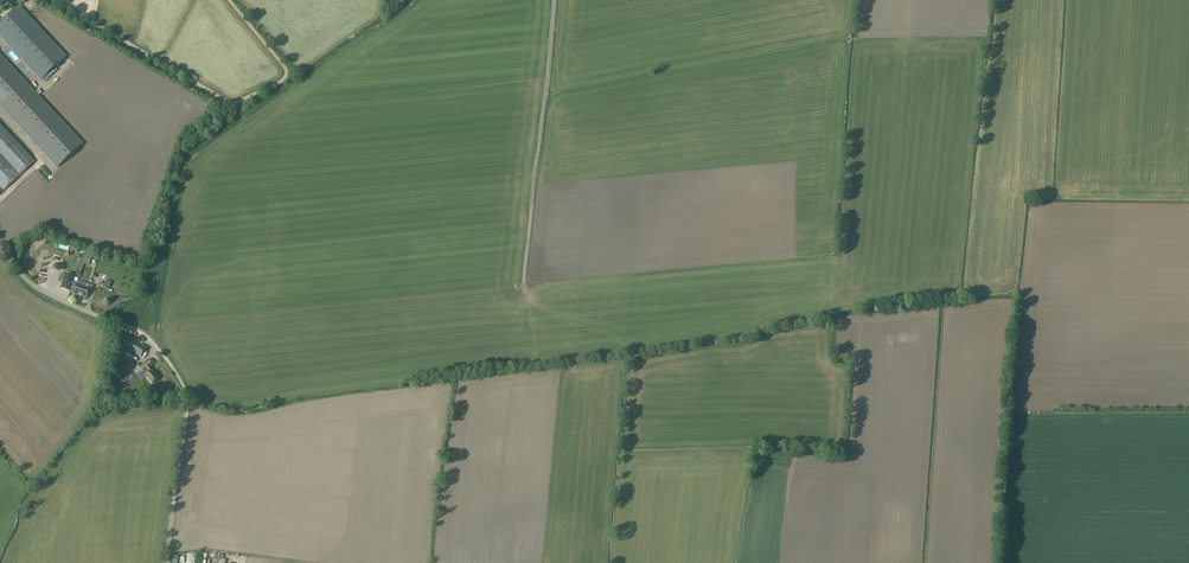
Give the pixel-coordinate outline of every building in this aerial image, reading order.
[(66,56),(20,6),(0,25),(0,37),(40,80),(66,56)] [(57,168),(83,144),(0,53),(0,106),(57,168)] [(2,191),(35,162),(0,124),(0,189),(2,191)] [(73,282),(74,277),(65,274),(61,288),(70,291),(70,290),(75,291),(74,294),(79,296),(79,295),(86,297),(85,300),(85,301),(88,290),(91,291),(93,286),(78,281),(77,283),(73,282)] [(124,348),(140,357),(145,348),(128,339),(124,348)] [(144,371),(143,372),(146,376),(145,376),(152,384),(158,378),(151,370),(152,369),(150,367),(153,364),(149,359),(140,367),(144,371)]
